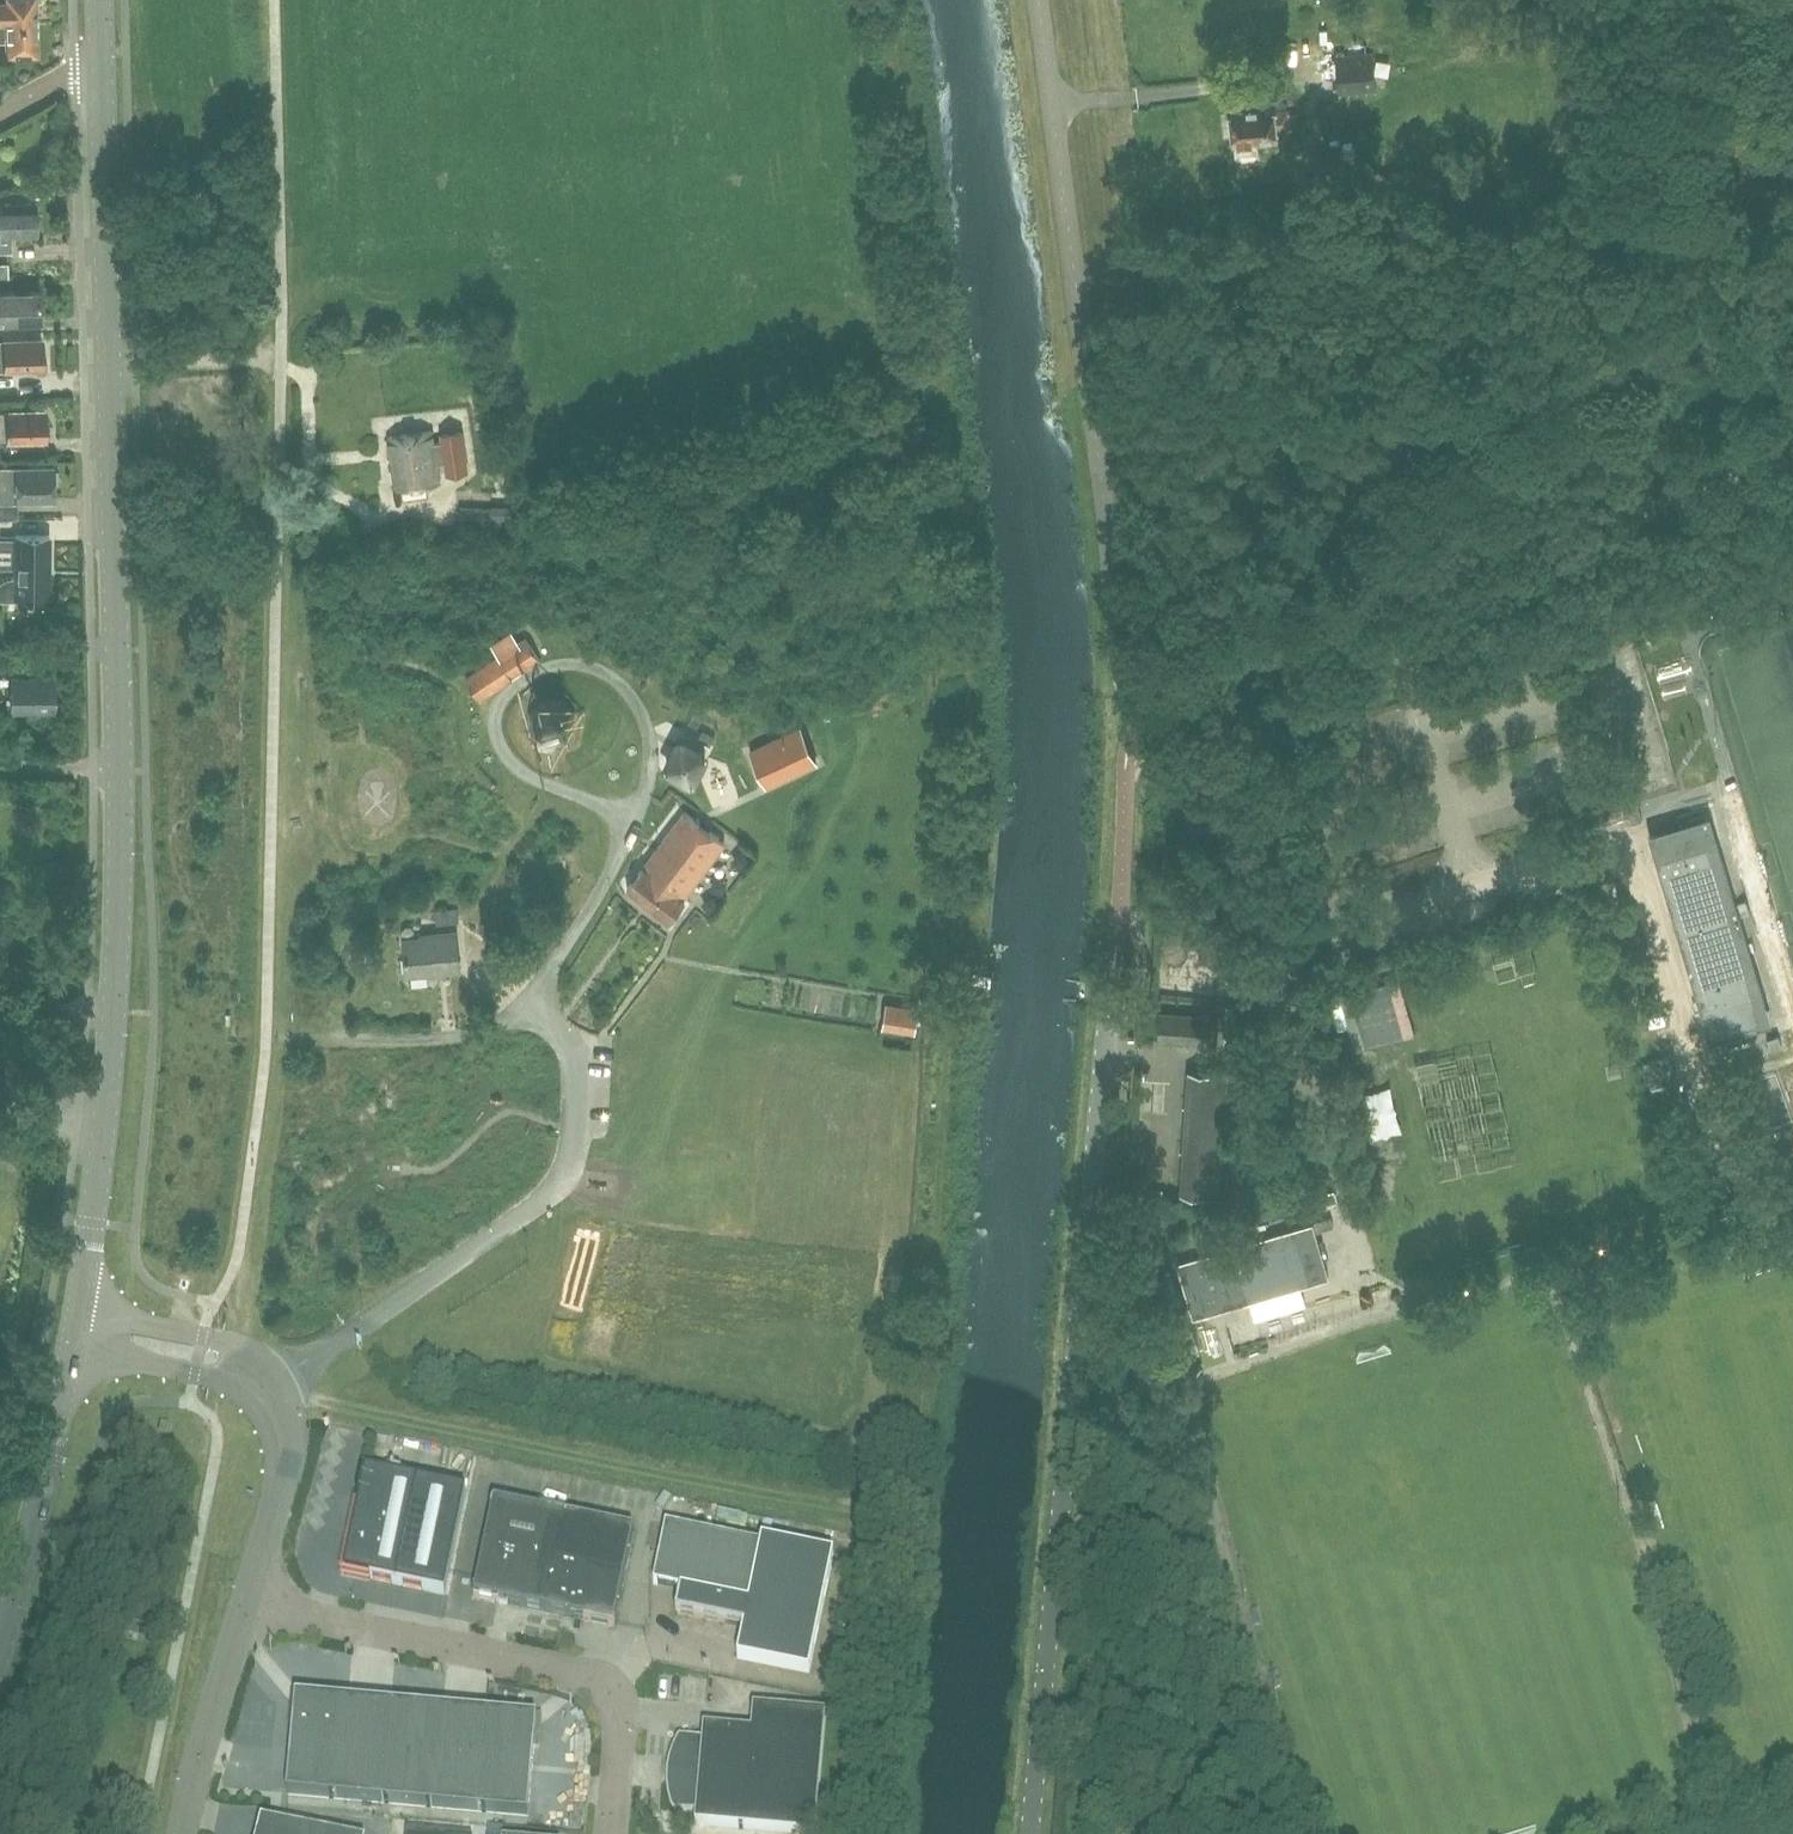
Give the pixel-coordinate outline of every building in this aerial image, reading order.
[(5,22),(36,21),(35,0),(0,0),(0,22),(5,22)] [(36,21),(5,22),(6,52),(37,52),(36,21)] [(1338,28),(1329,49),(1338,53),(1347,32),(1338,28)] [(1345,55),(1336,56),(1339,96),(1376,93),(1374,53),(1369,53),(1367,48),(1344,50),(1345,55)] [(1278,140),(1277,129),(1290,127),(1290,121),(1297,121),(1296,113),(1288,114),(1287,101),(1274,103),(1229,108),(1233,145),(1278,140)] [(35,202),(0,203),(0,249),(11,249),(10,234),(36,234),(35,202)] [(0,261),(0,276),(8,276),(8,260),(0,261)] [(0,287),(0,318),(40,317),(39,286),(0,287)] [(1,338),(0,338),(0,367),(2,367),(2,368),(40,368),(39,337),(1,338)] [(48,438),(47,407),(0,409),(0,438),(5,438),(6,439),(48,438)] [(428,429),(385,436),(392,487),(435,482),(433,462),(444,460),(446,473),(469,469),(463,427),(439,430),(440,439),(430,440),(428,429)] [(17,516),(17,499),(51,499),(49,465),(11,466),(11,464),(0,464),(0,516),(17,516)] [(491,505),(460,504),(460,520),(490,521),(490,524),(504,525),(504,522),(512,522),(512,509),(519,509),(519,490),(496,489),(495,507),(491,506),(491,505)] [(45,534),(13,533),(13,535),(0,535),(0,565),(13,565),(13,575),(9,575),(5,576),(2,578),(0,579),(0,598),(15,598),(15,595),(43,596),(45,534)] [(479,697),(492,689),(538,657),(524,637),(465,677),(473,688),(479,697)] [(2,709),(44,710),(45,676),(3,675),(2,709)] [(570,715),(560,703),(546,703),(536,712),(537,722),(546,733),(559,734),(568,725),(570,715)] [(798,726),(749,751),(766,785),(816,760),(798,726)] [(704,752),(679,739),(666,765),(692,777),(704,752)] [(724,842),(683,811),(626,887),(669,920),(685,898),(683,897),(724,842)] [(1700,822),(1703,835),(1715,831),(1711,819),(1700,822)] [(1739,912),(1736,902),(1746,899),(1746,898),(1736,901),(1717,840),(1674,853),(1668,832),(1651,837),(1649,838),(1708,1035),(1709,1035),(1760,1020),(1756,1006),(1766,1003),(1739,913),(1741,912),(1749,909),(1739,912)] [(435,907),(436,922),(460,919),(458,905),(435,907)] [(459,969),(455,931),(421,934),(421,937),(403,938),(407,974),(459,969)] [(921,1019),(922,1003),(889,999),(887,1015),(921,1019)] [(1215,1043),(1217,1014),(1159,1011),(1157,1040),(1215,1043)] [(1713,1048),(1737,1041),(1734,1028),(1709,1036),(1713,1048)] [(1717,1061),(1741,1054),(1737,1041),(1713,1048),(1717,1061)] [(1180,1192),(1219,1195),(1227,1071),(1188,1069),(1180,1192)] [(1326,1278),(1311,1223),(1177,1263),(1192,1317),(1326,1278)] [(1271,1312),(1277,1333),(1315,1321),(1309,1301),(1271,1312)] [(418,1480),(365,1469),(343,1573),(397,1584),(418,1480)] [(473,1597),(613,1625),(633,1529),(493,1501),(473,1597)] [(760,1544),(665,1524),(653,1583),(680,1589),(675,1612),(743,1626),(737,1655),(808,1670),(834,1544),(763,1530),(760,1544)] [(295,1707),(287,1794),(528,1816),(536,1729),(526,1717),(306,1697),(295,1707)] [(814,1833),(825,1713),(753,1706),(750,1730),(703,1726),(702,1738),(679,1736),(676,1741),(672,1749),(669,1759),(667,1768),(666,1776),(666,1784),(668,1795),(670,1804),(672,1809),(695,1811),(694,1823),(814,1833)] [(258,1833),(336,1833),(261,1819),(258,1833)]
